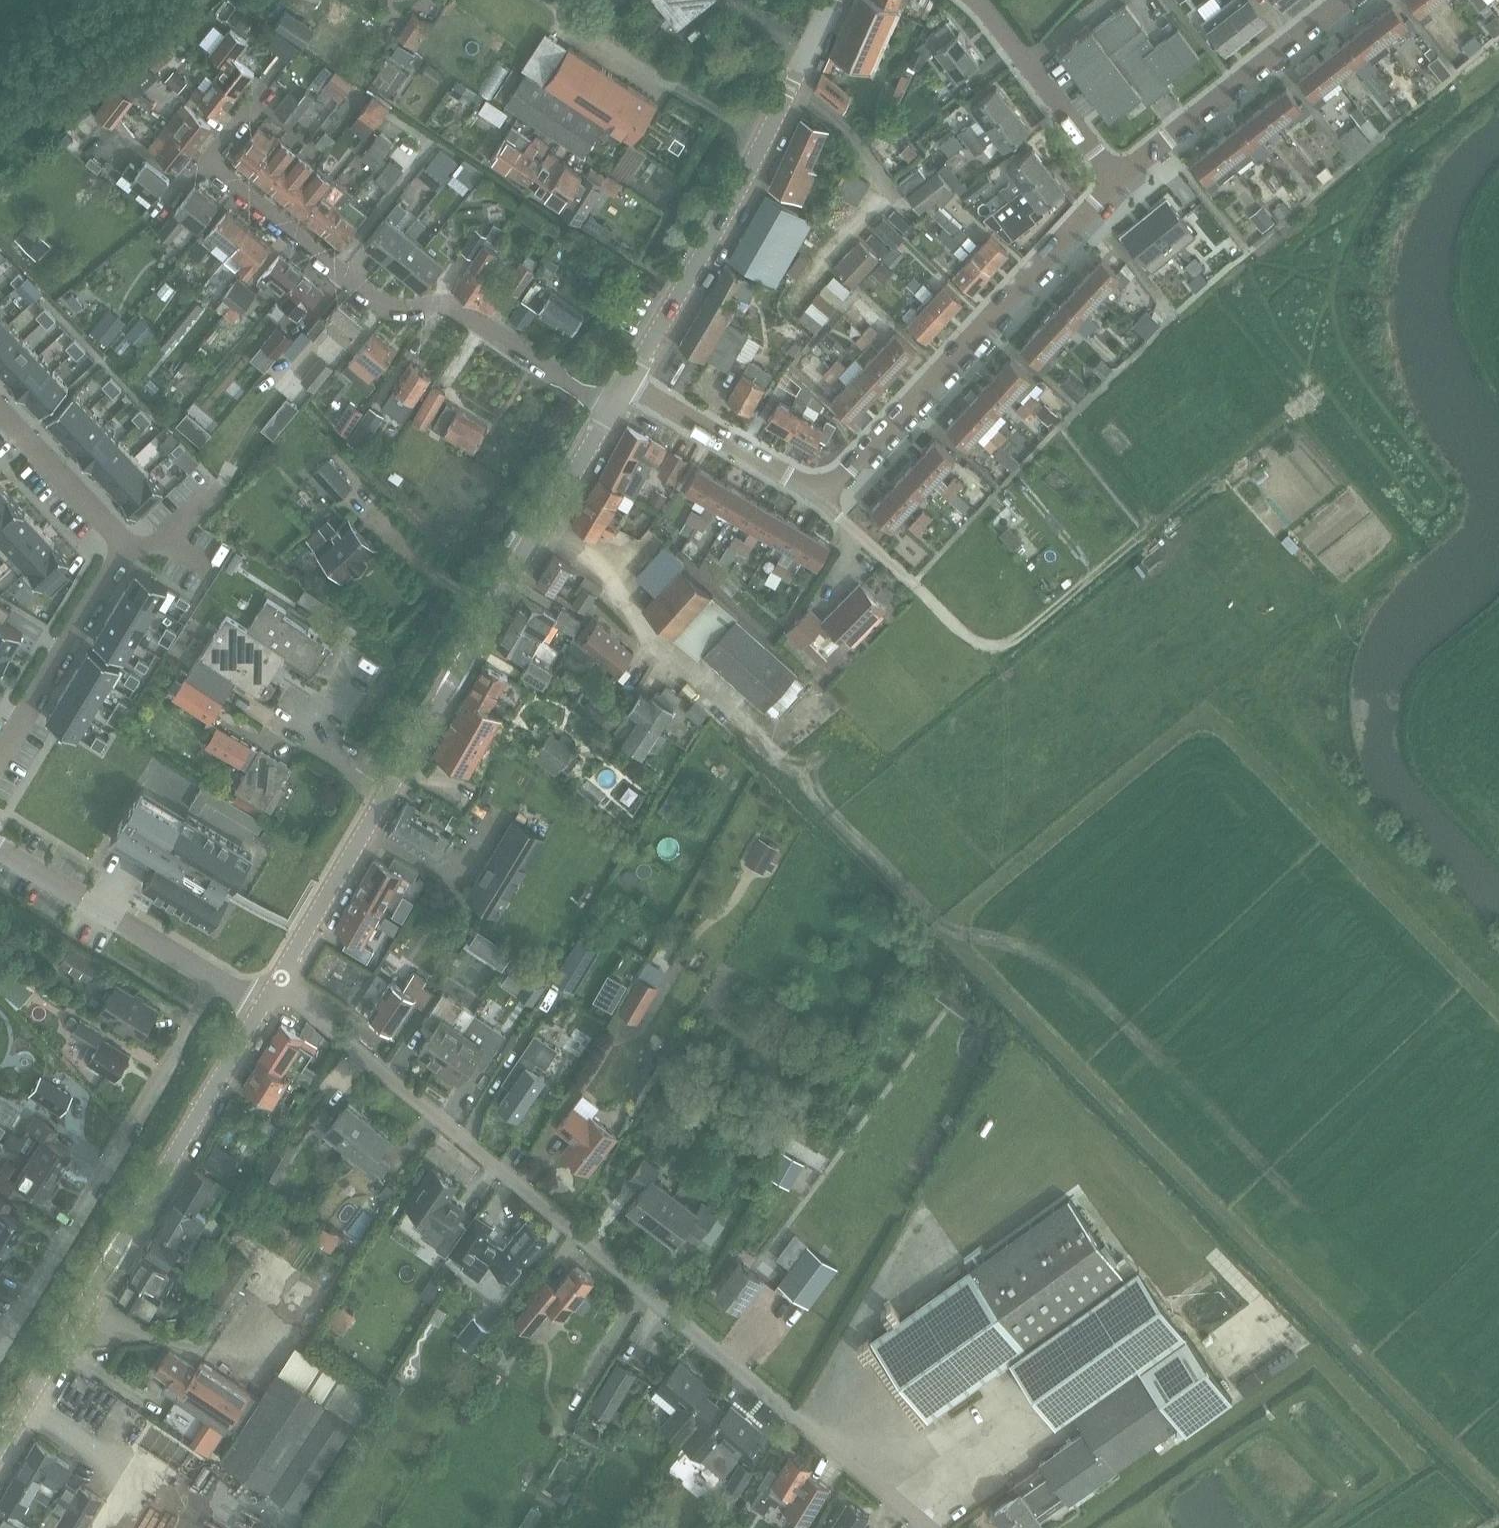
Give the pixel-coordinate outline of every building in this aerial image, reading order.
[(678,21),(693,8),(694,8),(701,3),(701,2),(703,0),(662,0),(678,21)] [(831,53),(869,70),(900,0),(854,0),(831,53)] [(1228,14),(1245,36),(1266,20),(1251,0),(1246,0),(1228,14)] [(1418,9),(1414,12),(1423,23),(1432,16),(1426,8),(1435,0),(1410,0),(1418,9)] [(1369,23),(1390,49),(1391,49),(1384,41),(1401,27),(1408,36),(1418,28),(1409,17),(1405,20),(1393,4),(1369,23)] [(1177,29),(1165,39),(1165,40),(1155,47),(1154,47),(1140,29),(1143,27),(1126,5),(1092,31),(1091,29),(1059,54),(1073,71),(1074,70),(1101,106),(1100,106),(1110,119),(1141,95),(1148,104),(1170,87),(1166,82),(1199,57),(1177,29)] [(1245,36),(1228,14),(1222,6),(1202,22),(1225,52),(1245,36)] [(287,9),(276,26),(305,45),(316,29),(287,9)] [(640,12),(633,25),(651,35),(659,22),(640,12)] [(1486,24),(1495,35),(1496,34),(1498,32),(1498,17),(1497,15),(1486,24)] [(421,17),(403,42),(416,51),(433,25),(421,17)] [(959,77),(979,61),(957,32),(956,32),(946,20),(927,35),(930,38),(916,48),(915,48),(908,64),(917,68),(923,56),(927,57),(937,49),(949,64),(945,67),(954,79),(958,76),(959,77)] [(1170,21),(1162,27),(1168,35),(1175,29),(1170,21)] [(1346,42),(1371,73),(1373,71),(1378,67),(1374,62),(1390,49),(1369,23),(1346,42)] [(662,27),(651,40),(668,55),(679,42),(662,27)] [(226,64),(222,69),(218,74),(215,72),(212,75),(237,95),(255,73),(234,56),(247,41),(232,29),(212,53),(226,64)] [(1462,46),(1470,56),(1483,45),(1475,35),(1462,46)] [(287,40),(276,53),(287,61),(297,48),(287,40)] [(401,41),(392,54),(407,64),(416,52),(401,41)] [(1323,60),(1338,78),(1354,64),(1365,78),(1371,73),(1346,42),(1323,60)] [(633,141),(657,104),(568,46),(544,83),(527,71),(506,103),(583,154),(604,122),(633,141)] [(1432,47),(1426,51),(1431,59),(1437,54),(1432,47)] [(154,55),(146,62),(149,64),(155,72),(163,66),(156,58),(154,55)] [(1451,72),(1438,55),(1429,63),(1442,80),(1451,72)] [(1338,78),(1323,60),(1300,78),(1312,94),(1309,96),(1317,107),(1327,99),(1321,91),(1338,78)] [(421,74),(435,83),(443,72),(428,62),(421,74)] [(325,66),(318,75),(327,83),(329,80),(334,74),(325,66)] [(1373,71),(1371,73),(1389,96),(1396,90),(1378,67),(1373,71)] [(174,70),(165,80),(178,92),(187,82),(174,70)] [(334,74),(329,80),(346,94),(353,85),(336,71),(334,74)] [(851,94),(822,72),(815,88),(843,111),(851,94)] [(1365,78),(1362,80),(1381,104),(1390,98),(1389,96),(1371,73),(1365,78)] [(220,117),(237,95),(212,75),(209,78),(213,81),(205,90),(199,85),(192,94),(220,117)] [(457,80),(450,93),(462,100),(470,87),(457,80)] [(967,143),(1013,108),(996,85),(971,104),(980,116),(970,123),(969,122),(958,130),(967,143)] [(108,98),(96,113),(112,126),(132,101),(118,89),(116,88),(108,98)] [(1263,107),(1277,125),(1294,111),(1301,120),(1311,112),(1302,101),(1299,104),(1286,88),(1263,107)] [(293,125),(315,97),(306,90),(299,99),(289,91),(274,110),(293,125)] [(365,139),(375,125),(389,105),(373,94),(359,114),(360,114),(350,127),(365,139)] [(489,102),(482,113),(495,121),(502,111),(489,102)] [(195,148),(212,126),(184,104),(177,113),(183,118),(176,127),(172,125),(170,128),(195,148)] [(1356,106),(1350,111),(1360,124),(1366,118),(1356,106)] [(1240,126),(1265,157),(1271,152),(1261,138),(1277,125),(1263,107),(1240,126)] [(1013,108),(967,143),(975,153),(986,144),(985,143),(995,136),(1004,147),(1029,128),(1013,108)] [(802,118),(771,187),(792,196),(796,187),(803,190),(812,171),(809,170),(821,143),(827,130),(802,118)] [(1356,124),(1340,137),(1355,155),(1370,142),(1361,130),(1358,126),(1356,124)] [(1217,144),(1238,170),(1254,157),(1258,162),(1265,157),(1240,126),(1217,144)] [(491,158),(510,170),(531,140),(513,127),(491,158)] [(177,170),(195,148),(170,128),(167,131),(170,134),(166,139),(159,135),(149,148),(177,170)] [(252,173),(279,139),(273,134),(270,138),(258,128),(234,159),(252,173)] [(63,132),(58,136),(65,144),(71,139),(65,132),(64,131),(63,132)] [(316,143),(326,152),(336,139),(325,131),(316,143)] [(948,154),(962,143),(953,131),(939,142),(948,154)] [(382,158),(381,157),(394,142),(381,132),(362,155),(375,166),(375,165),(376,166),(382,158)] [(510,170),(527,182),(541,161),(533,156),(536,153),(543,157),(547,152),(544,150),(549,144),(537,136),(534,141),(531,140),(510,170)] [(252,173),(270,188),(298,153),(280,139),(280,140),(279,139),(252,173)] [(909,143),(901,151),(909,160),(917,152),(909,143)] [(1238,170),(1217,144),(1194,162),(1206,177),(1202,180),(1211,191),(1221,183),(1238,170)] [(1006,184),(997,191),(998,192),(1004,201),(1049,168),(1032,146),(1008,165),(1017,177),(1007,185),(1006,184)] [(441,148),(427,166),(425,165),(419,171),(432,181),(437,175),(443,179),(457,161),(441,148)] [(306,160),(298,153),(270,188),(287,202),(315,167),(306,160)] [(103,166),(91,157),(87,162),(98,172),(103,166)] [(388,163),(382,158),(376,166),(377,166),(369,176),(372,178),(378,171),(380,173),(374,181),(387,191),(403,171),(390,161),(388,163)] [(155,198),(170,179),(146,160),(139,169),(131,162),(123,172),(155,198)] [(527,182),(545,194),(563,166),(556,161),(551,168),(541,161),(527,182)] [(563,209),(577,188),(587,173),(585,172),(582,175),(565,163),(563,166),(545,194),(563,207),(562,209),(563,209)] [(940,168),(951,183),(954,186),(953,186),(960,194),(961,193),(962,193),(968,189),(967,188),(948,163),(940,168)] [(287,202),(305,216),(336,179),(319,165),(316,168),(315,167),(287,202)] [(858,203),(871,181),(851,169),(850,171),(844,167),(838,177),(844,180),(838,191),(858,203)] [(585,223),(583,225),(607,241),(614,230),(587,212),(603,186),(616,194),(622,184),(607,175),(605,177),(591,168),(587,173),(577,188),(563,209),(585,223)] [(919,168),(900,183),(907,192),(926,177),(919,168)] [(938,169),(939,171),(917,188),(929,203),(925,207),(927,209),(951,183),(940,168),(938,169)] [(1004,201),(997,207),(983,217),(1009,241),(1037,219),(1044,213),(1040,207),(1064,189),(1049,168),(1004,201)] [(994,181),(987,173),(986,173),(967,188),(968,189),(962,193),(969,201),(994,181)] [(305,216),(323,231),(349,198),(350,199),(354,193),(336,179),(305,216)] [(953,233),(952,234),(990,269),(1007,251),(990,235),(981,245),(978,242),(976,244),(959,227),(962,224),(942,205),(955,192),(952,187),(953,186),(954,186),(951,183),(927,209),(953,233)] [(196,185),(178,208),(158,232),(170,241),(187,219),(198,228),(218,203),(196,185)] [(767,194),(729,260),(761,278),(799,212),(767,194)] [(349,198),(323,231),(341,246),(365,217),(368,213),(356,203),(350,199),(349,198)] [(1164,202),(1145,217),(1174,253),(1196,236),(1167,200),(1164,202)] [(365,242),(385,257),(406,231),(393,221),(398,214),(401,217),(408,209),(398,201),(365,242)] [(1250,216),(1263,232),(1276,222),(1263,205),(1250,216)] [(426,224),(432,215),(428,209),(420,219),(417,216),(406,231),(385,257),(404,272),(425,246),(424,246),(412,236),(417,230),(420,232),(426,224)] [(220,239),(233,250),(250,228),(228,210),(205,238),(215,246),(220,239)] [(904,232),(911,224),(896,210),(889,218),(904,232)] [(1127,232),(1123,235),(1152,271),(1174,253),(1145,217),(1127,232)] [(874,228),(892,245),(881,257),(883,258),(903,236),(884,218),(874,228)] [(33,227),(18,241),(36,259),(50,245),(33,227)] [(233,250),(234,251),(226,260),(237,269),(240,266),(250,273),(272,245),(250,228),(233,250)] [(439,247),(449,234),(440,228),(437,232),(436,231),(424,246),(425,246),(404,272),(423,289),(445,262),(431,251),(436,245),(439,247)] [(474,258),(483,243),(485,241),(488,236),(476,228),(462,251),(474,258)] [(881,255),(888,247),(873,233),(866,241),(881,255)] [(945,241),(962,257),(951,269),(955,272),(972,288),(990,269),(952,234),(945,241)] [(904,236),(903,236),(883,258),(892,267),(904,255),(895,246),(904,236)] [(200,261),(210,248),(198,238),(188,251),(200,261)] [(853,285),(878,258),(860,242),(835,268),(853,285)] [(506,291),(484,277),(498,252),(483,243),(474,258),(473,259),(454,289),(477,305),(478,304),(492,313),(506,291)] [(272,282),(285,292),(302,271),(280,253),(258,280),(267,288),(272,282)] [(797,277),(810,260),(801,253),(788,271),(797,277)] [(1195,258),(1185,266),(1194,278),(1200,273),(1204,270),(1195,258)] [(1082,281),(1099,297),(1114,280),(1122,288),(1131,279),(1121,269),(1117,273),(1102,259),(1082,281)] [(504,285),(519,295),(536,271),(521,261),(504,285)] [(882,262),(871,273),(882,283),(893,272),(882,262)] [(727,263),(679,346),(705,360),(707,357),(728,369),(749,332),(727,320),(735,306),(730,303),(736,293),(747,299),(757,283),(727,263)] [(177,266),(168,275),(177,284),(187,274),(177,266)] [(324,289),(302,271),(285,292),(279,298),(301,317),(324,289)] [(19,272),(11,280),(16,286),(25,278),(19,272)] [(1200,273),(1194,278),(1202,288),(1208,283),(1200,273)] [(844,298),(851,290),(834,275),(828,283),(844,298)] [(925,300),(924,301),(944,319),(961,300),(944,284),(935,294),(923,283),(921,284),(913,277),(907,283),(925,300)] [(25,278),(16,286),(22,292),(31,283),(25,278)] [(238,278),(223,296),(225,298),(233,304),(247,285),(238,278)] [(1194,278),(1188,283),(1195,293),(1202,288),(1194,278)] [(572,331),(585,313),(536,280),(511,317),(525,328),(538,309),(572,331)] [(1062,303),(1091,330),(1097,324),(1085,312),(1099,297),(1082,281),(1062,303)] [(837,306),(844,298),(828,283),(820,291),(837,306)] [(233,322),(257,292),(247,285),(233,304),(224,315),(233,322)] [(830,314),(837,306),(820,291),(813,300),(830,314)] [(72,292),(66,298),(76,309),(82,303),(72,292)] [(765,296),(752,300),(755,311),(768,308),(765,296)] [(225,298),(219,307),(216,309),(224,315),(233,304),(225,298)] [(823,323),(830,314),(813,300),(806,308),(823,323)] [(165,341),(160,347),(166,352),(203,307),(195,301),(163,339),(165,341)] [(924,301),(923,301),(917,308),(913,305),(902,316),(926,338),(944,319),(924,301)] [(320,315),(309,328),(310,329),(319,337),(328,326),(334,332),(350,313),(339,303),(325,320),(320,315)] [(1042,325),(1059,340),(1074,325),(1086,336),(1091,330),(1062,303),(1042,325)] [(45,308),(36,316),(42,322),(50,313),(45,308)] [(815,331),(823,323),(806,308),(798,317),(815,331)] [(1160,324),(1152,316),(1147,311),(1133,326),(1146,339),(1160,324)] [(50,313),(42,322),(47,328),(56,319),(50,313)] [(350,313),(334,332),(345,341),(361,322),(350,313)] [(9,323),(0,314),(0,332),(9,323)] [(104,317),(91,332),(107,346),(121,330),(104,317)] [(142,317),(126,334),(142,348),(157,332),(142,317)] [(0,332),(0,361),(24,339),(9,323),(0,332)] [(276,358),(293,338),(278,325),(261,345),(276,358)] [(871,325),(863,333),(872,341),(880,333),(871,325)] [(1059,340),(1042,325),(1022,347),(1037,360),(1034,363),(1044,373),(1052,364),(1045,356),(1059,340)] [(302,330),(283,351),(292,359),(311,338),(302,330)] [(363,373),(355,384),(368,394),(376,384),(370,379),(396,349),(375,331),(349,361),(363,373)] [(879,350),(898,367),(915,350),(896,332),(879,350)] [(827,333),(821,340),(829,347),(836,340),(827,333)] [(864,349),(872,341),(863,333),(856,341),(864,349)] [(0,361),(0,368),(11,380),(38,355),(24,339),(0,361)] [(75,339),(66,347),(71,353),(80,345),(75,339)] [(795,341),(788,350),(794,355),(804,343),(795,341)] [(80,345),(71,353),(77,359),(86,351),(80,345)] [(200,347),(194,355),(200,360),(206,352),(200,347)] [(863,367),(882,385),(898,367),(879,350),(863,367)] [(38,355),(11,380),(26,396),(53,370),(38,355)] [(315,389),(333,367),(321,357),(303,379),(315,389)] [(1011,358),(995,376),(1014,394),(1020,399),(1023,402),(1024,402),(1031,394),(1028,391),(1036,382),(1011,358)] [(837,359),(830,366),(840,375),(847,368),(837,359)] [(751,411),(766,385),(773,373),(751,360),(729,398),(751,411)] [(403,419),(432,376),(411,362),(387,397),(388,397),(383,405),(403,419)] [(830,366),(823,375),(832,383),(840,375),(830,366)] [(847,384),(867,401),(882,385),(863,367),(847,384)] [(53,370),(26,396),(42,412),(69,387),(53,370)] [(1061,383),(1078,399),(1088,387),(1072,372),(1061,383)] [(979,394),(998,411),(1014,394),(994,376),(979,394)] [(111,377),(102,386),(108,391),(117,383),(111,377)] [(117,383),(108,391),(114,397),(122,389),(117,383)] [(790,434),(814,394),(804,384),(796,397),(797,397),(791,408),(780,401),(768,421),(790,434)] [(867,401),(847,384),(831,401),(850,419),(867,401)] [(426,427),(446,393),(434,387),(414,421),(426,427)] [(74,392),(47,418),(63,434),(90,409),(74,392)] [(814,394),(790,434),(812,447),(819,437),(827,442),(837,425),(828,419),(824,426),(812,420),(814,417),(815,418),(823,403),(814,394)] [(998,411),(979,394),(963,411),(982,428),(991,436),(1000,445),(1007,437),(989,421),(998,411)] [(1031,394),(1024,402),(1048,425),(1058,414),(1046,403),(1043,405),(1031,394)] [(285,398),(260,429),(272,438),(297,408),(285,398)] [(473,450),(488,425),(459,408),(459,407),(448,400),(433,426),(444,433),(473,450)] [(334,425),(347,433),(362,411),(350,402),(336,423),(334,425)] [(1016,410),(1045,437),(1053,429),(1048,425),(1024,402),(1023,402),(1016,410)] [(348,440),(360,448),(363,450),(385,416),(370,406),(348,440)] [(90,409),(63,434),(77,450),(104,424),(90,409)] [(141,409),(132,417),(138,423),(147,414),(141,409)] [(187,433),(198,421),(186,410),(175,423),(187,433)] [(963,411),(947,428),(966,446),(975,436),(984,444),(991,436),(982,428),(963,411)] [(207,412),(200,426),(211,432),(219,418),(207,412)] [(147,414),(138,423),(144,429),(152,420),(147,414)] [(104,424),(77,450),(92,465),(119,440),(104,424)] [(600,476),(625,490),(634,496),(653,463),(661,467),(671,450),(651,439),(644,452),(642,450),(649,437),(629,426),(600,476)] [(172,433),(160,444),(169,453),(172,450),(180,442),(172,433)] [(1013,470),(1019,463),(1020,462),(1000,445),(991,436),(984,444),(1013,470)] [(119,440),(92,465),(107,481),(134,456),(119,440)] [(919,458),(938,476),(955,458),(936,441),(919,458)] [(180,442),(172,450),(177,456),(186,447),(180,442)] [(659,473),(675,482),(688,460),(671,451),(659,473)] [(134,456),(107,481),(122,497),(149,471),(134,456)] [(903,476),(922,493),(938,476),(919,458),(903,476)] [(313,474),(338,500),(354,485),(329,459),(313,474)] [(707,504),(721,481),(699,467),(687,488),(698,495),(696,498),(707,504)] [(149,471),(122,497),(137,513),(164,488),(149,471)] [(956,475),(948,483),(957,492),(965,483),(956,475)] [(600,476),(573,523),(598,537),(601,531),(611,536),(614,530),(605,524),(625,490),(600,476)] [(888,492),(907,510),(922,493),(903,476),(888,492)] [(731,514),(743,493),(721,481),(707,504),(717,510),(719,507),(731,514)] [(941,492),(963,512),(970,504),(957,492),(948,483),(941,492)] [(10,496),(0,485),(0,506),(10,496)] [(656,490),(650,502),(661,508),(668,497),(656,490)] [(907,510),(888,492),(872,510),(891,527),(907,510)] [(743,493),(731,514),(741,520),(740,523),(750,530),(764,506),(743,493)] [(0,506),(0,535),(25,511),(10,496),(0,506)] [(774,539),(786,519),(764,506),(750,530),(745,539),(738,550),(747,556),(759,535),(760,535),(762,532),(774,539)] [(695,526),(702,514),(693,509),(681,531),(689,536),(694,526),(695,526)] [(925,509),(917,518),(926,526),(934,517),(925,509)] [(0,535),(0,553),(6,559),(40,527),(25,511),(0,535)] [(702,514),(695,526),(697,527),(695,532),(702,535),(710,519),(702,514)] [(346,577),(377,548),(348,517),(327,537),(319,527),(308,537),(333,563),(329,568),(337,577),(343,574),(346,577)] [(917,518),(909,527),(918,535),(926,526),(917,518)] [(786,519),(774,539),(784,545),(783,549),(793,555),(807,531),(786,519)] [(1009,525),(1000,534),(1014,549),(1023,540),(1009,525)] [(40,527),(6,559),(7,560),(13,553),(27,568),(20,574),(21,575),(55,543),(40,527)] [(788,564),(781,576),(790,582),(802,560),(803,561),(805,557),(817,565),(829,544),(807,531),(793,555),(788,564)] [(738,550),(745,539),(736,534),(730,546),(729,545),(721,557),(730,563),(738,550)] [(55,543),(21,575),(36,591),(70,559),(55,543)] [(764,707),(796,671),(737,618),(738,617),(682,566),(685,563),(665,545),(637,575),(656,592),(643,607),(700,659),(705,653),(764,707)] [(553,555),(537,580),(554,592),(571,566),(553,555)] [(781,576),(788,564),(779,559),(772,571),(781,576)] [(137,569),(126,587),(157,606),(168,588),(137,569)] [(584,586),(573,603),(585,612),(596,595),(598,596),(604,587),(586,576),(581,584),(584,586)] [(849,643),(884,608),(860,583),(824,619),(826,620),(824,622),(810,608),(787,631),(821,665),(827,658),(808,639),(819,628),(826,634),(833,627),(849,643)] [(126,587),(116,605),(147,623),(157,606),(126,587)] [(180,595),(176,602),(186,608),(190,601),(180,595)] [(525,597),(511,621),(542,639),(543,636),(551,640),(559,625),(574,634),(582,621),(563,607),(557,617),(555,615),(525,597)] [(201,655),(260,694),(287,655),(314,673),(333,646),(284,614),(287,610),(269,598),(248,629),(227,615),(201,655)] [(12,653),(23,634),(4,623),(11,611),(0,604),(0,646),(12,653)] [(116,605),(105,622),(136,641),(147,623),(116,605)] [(617,671),(633,652),(620,641),(621,641),(593,618),(577,637),(582,640),(581,642),(604,661),(605,660),(617,671)] [(542,639),(511,621),(498,644),(529,661),(523,671),(544,683),(553,667),(532,655),(542,639)] [(105,622),(94,641),(125,659),(136,641),(105,622)] [(167,626),(163,633),(173,639),(177,632),(167,626)] [(163,633),(158,640),(169,647),(173,639),(163,633)] [(12,653),(0,646),(0,672),(12,653)] [(90,647),(79,665),(110,684),(121,666),(90,647)] [(139,658),(135,665),(146,672),(150,665),(139,658)] [(224,698),(233,685),(198,662),(190,675),(224,698)] [(508,676),(486,663),(434,754),(469,774),(502,717),(489,709),(508,676)] [(79,665),(69,683),(99,701),(110,684),(79,665)] [(131,672),(124,682),(135,688),(141,678),(131,672)] [(210,720),(222,701),(186,677),(174,696),(210,720)] [(69,683),(58,700),(89,719),(99,701),(69,683)] [(641,693),(639,696),(630,709),(660,729),(682,696),(667,686),(661,693),(657,691),(651,700),(641,693)] [(58,700),(47,718),(78,737),(89,719),(58,700)] [(120,700),(114,710),(124,716),(130,706),(120,700)] [(686,710),(698,722),(707,713),(695,701),(686,710)] [(657,749),(668,734),(660,729),(630,709),(616,731),(626,738),(624,741),(644,754),(650,744),(657,749)] [(114,710),(108,720),(118,726),(124,716),(114,710)] [(604,721),(612,727),(618,718),(612,713),(604,721)] [(218,726),(206,747),(249,772),(238,790),(271,809),(283,789),(275,785),(281,774),(286,766),(261,751),(218,726)] [(540,752),(535,759),(556,774),(561,768),(575,750),(551,732),(538,750),(540,752)] [(97,735),(91,745),(101,751),(107,741),(97,735)] [(203,784),(199,792),(208,797),(213,790),(203,784)] [(142,788),(111,839),(113,840),(114,840),(155,864),(143,883),(210,923),(229,892),(233,885),(252,854),(185,814),(144,789),(142,788)] [(220,794),(213,790),(208,797),(206,801),(213,805),(220,794)] [(208,797),(199,792),(194,799),(204,805),(206,801),(208,797)] [(226,798),(220,794),(213,805),(220,808),(226,798)] [(428,797),(421,808),(429,812),(435,801),(428,797)] [(233,801),(226,798),(220,808),(226,812),(233,801)] [(204,805),(194,799),(189,807),(199,813),(204,805)] [(388,833),(389,834),(390,834),(437,861),(450,838),(412,816),(417,807),(406,800),(388,833)] [(233,801),(226,812),(233,816),(239,805),(233,801)] [(675,809),(663,802),(658,810),(670,817),(675,809)] [(239,805),(233,816),(239,820),(246,809),(239,805)] [(252,813),(246,809),(239,820),(246,824),(252,813)] [(259,817),(252,813),(246,824),(252,828),(259,817)] [(452,813),(444,827),(452,831),(459,818),(452,813)] [(265,821),(259,817),(252,828),(259,832),(265,821)] [(497,849),(468,898),(498,917),(546,837),(516,818),(515,819),(497,849)] [(269,843),(274,835),(266,830),(260,838),(269,843)] [(760,837),(745,862),(764,873),(767,867),(772,870),(777,863),(771,860),(779,847),(760,837)] [(375,859),(355,893),(383,909),(403,875),(413,881),(419,870),(395,856),(389,866),(375,859)] [(355,893),(336,928),(350,936),(344,946),(368,960),(374,949),(364,944),(383,909),(355,893)] [(397,904),(392,914),(402,920),(407,910),(397,904)] [(479,930),(468,946),(485,957),(496,941),(479,930)] [(571,952),(556,977),(575,988),(599,948),(582,937),(580,936),(571,952)] [(60,962),(89,980),(100,962),(71,944),(60,962)] [(516,961),(509,973),(523,983),(521,985),(517,992),(533,1003),(538,996),(547,982),(531,971),(516,961)] [(0,974),(0,989),(5,994),(19,979),(6,967),(0,974)] [(368,1014),(393,1031),(415,1000),(423,1006),(433,992),(424,986),(428,980),(415,972),(404,987),(392,979),(368,1014)] [(594,1000),(612,1010),(627,984),(608,974),(594,1000)] [(638,1024),(660,986),(640,975),(619,1013),(638,1024)] [(117,983),(99,1012),(141,1037),(158,1008),(117,983)] [(434,1030),(421,1050),(428,1055),(425,1058),(436,1065),(438,1062),(441,1064),(475,1013),(465,1006),(444,992),(423,1023),(434,1030)] [(475,1013),(441,1064),(444,1066),(441,1069),(452,1076),(454,1073),(461,1078),(475,1058),(486,1065),(507,1035),(486,1020),(475,1013)] [(64,1024),(74,1030),(80,1021),(70,1015),(64,1024)] [(96,1048),(88,1059),(89,1060),(87,1064),(98,1071),(101,1067),(116,1077),(130,1055),(104,1038),(106,1034),(81,1018),(80,1021),(74,1030),(72,1032),(96,1048)] [(282,1022),(260,1058),(295,1080),(318,1044),(324,1034),(313,1028),(306,1023),(299,1033),(294,1030),(295,1029),(293,1027),(292,1029),(282,1022)] [(511,1087),(500,1104),(518,1117),(535,1091),(545,1077),(535,1070),(533,1069),(537,1063),(538,1062),(547,1068),(559,1050),(536,1034),(504,1082),(511,1087)] [(297,1081),(295,1080),(260,1058),(244,1083),(273,1102),(284,1084),(292,1089),(297,1081)] [(40,1074),(27,1093),(58,1113),(71,1093),(40,1074)] [(347,1147),(371,1118),(361,1110),(363,1107),(351,1098),(335,1118),(322,1108),(313,1120),(347,1147)] [(617,1135),(592,1116),(589,1119),(574,1107),(558,1127),(573,1139),(563,1152),(572,1159),(571,1161),(578,1166),(580,1165),(589,1172),(617,1135)] [(948,1112),(941,1123),(950,1129),(956,1118),(948,1112)] [(2,1141),(28,1156),(57,1174),(71,1152),(51,1140),(58,1129),(34,1115),(21,1135),(10,1128),(2,1141)] [(371,1118),(347,1147),(380,1174),(389,1162),(378,1153),(394,1133),(382,1123),(380,1126),(371,1118)] [(277,1181),(297,1148),(282,1139),(262,1172),(277,1181)] [(206,1160),(229,1174),(239,1157),(216,1143),(206,1160)] [(773,1167),(768,1175),(771,1177),(779,1182),(788,1187),(789,1187),(803,1163),(782,1151),(773,1167)] [(28,1156),(21,1167),(7,1158),(0,1170),(0,1185),(17,1195),(24,1185),(43,1197),(57,1174),(28,1156)] [(652,1224),(676,1192),(654,1176),(659,1168),(645,1157),(628,1179),(641,1190),(629,1207),(652,1224)] [(436,1168),(409,1206),(432,1222),(433,1220),(448,1231),(436,1248),(446,1255),(467,1225),(457,1218),(464,1209),(448,1197),(458,1183),(436,1168)] [(194,1169),(176,1200),(193,1210),(193,1209),(194,1209),(212,1179),(194,1169)] [(388,1184),(380,1193),(389,1200),(396,1191),(388,1184)] [(676,1192),(652,1224),(675,1242),(687,1225),(701,1235),(718,1213),(703,1202),(698,1209),(676,1192)] [(12,1247),(25,1224),(6,1212),(12,1202),(0,1194),(0,1240),(12,1247)] [(176,1200),(175,1201),(158,1230),(188,1247),(197,1231),(206,1216),(194,1209),(193,1209),(193,1210),(176,1200)] [(879,1337),(934,1417),(1013,1362),(1056,1423),(1074,1410),(1076,1414),(1087,1429),(1041,1461),(1042,1462),(1007,1487),(1013,1496),(994,1509),(1007,1527),(1028,1527),(1041,1519),(1040,1518),(1068,1498),(1070,1502),(1111,1474),(1171,1432),(1177,1440),(1235,1400),(1142,1268),(1129,1277),(1127,1275),(1135,1269),(1130,1262),(1122,1267),(1075,1200),(879,1337)] [(493,1226),(477,1215),(450,1254),(464,1264),(461,1269),(479,1281),(491,1265),(511,1282),(530,1259),(549,1238),(528,1220),(504,1249),(486,1236),(493,1226)] [(180,1248),(156,1234),(156,1233),(146,1250),(170,1264),(180,1248)] [(0,1240),(0,1266),(12,1247),(0,1240)] [(808,1245),(779,1283),(809,1305),(837,1267),(808,1245)] [(234,1251),(186,1325),(202,1336),(250,1262),(234,1251)] [(175,1272),(144,1254),(132,1275),(163,1294),(175,1272)] [(755,1294),(765,1280),(740,1261),(717,1292),(738,1307),(751,1291),(755,1294)] [(531,1300),(517,1319),(532,1331),(552,1306),(565,1316),(574,1304),(585,1313),(597,1298),(586,1290),(594,1279),(575,1264),(558,1287),(545,1276),(528,1297),(531,1300)] [(132,1275),(118,1297),(149,1316),(153,1309),(166,1317),(173,1306),(163,1301),(165,1298),(161,1296),(163,1294),(132,1275)] [(339,1305),(328,1323),(343,1332),(354,1314),(339,1305)] [(177,1317),(164,1318),(165,1329),(177,1328),(177,1317)] [(472,1317),(458,1334),(476,1349),(490,1332),(472,1317)] [(169,1350),(169,1351),(156,1370),(169,1379),(166,1382),(165,1382),(164,1384),(165,1384),(162,1388),(225,1430),(228,1425),(230,1427),(232,1425),(229,1423),(230,1422),(240,1428),(221,1458),(297,1508),(356,1420),(279,1370),(260,1399),(201,1360),(196,1368),(169,1350)] [(485,1353),(480,1360),(484,1363),(489,1356),(485,1353)] [(682,1441),(715,1402),(704,1392),(710,1386),(680,1361),(657,1387),(679,1406),(663,1425),(682,1441)] [(610,1417),(637,1373),(618,1362),(591,1406),(610,1417)] [(495,1373),(491,1380),(497,1383),(501,1376),(495,1373)] [(89,1382),(76,1374),(72,1382),(84,1389),(89,1382)] [(391,1379),(384,1389),(394,1396),(401,1386),(391,1379)] [(715,1402),(682,1441),(702,1458),(718,1439),(739,1456),(762,1430),(732,1405),(727,1411),(715,1402)] [(571,1433),(596,1448),(604,1436),(578,1421),(571,1433)] [(0,1499),(21,1512),(38,1484),(38,1483),(52,1492),(69,1463),(55,1455),(57,1453),(36,1440),(0,1499)] [(779,1473),(770,1467),(758,1486),(761,1488),(751,1504),(764,1512),(771,1501),(776,1505),(780,1499),(787,1504),(783,1510),(798,1519),(808,1524),(830,1488),(820,1481),(809,1474),(812,1468),(791,1455),(779,1473)] [(739,1462),(726,1485),(741,1493),(754,1470),(739,1462)] [(100,1500),(101,1498),(79,1485),(77,1489),(65,1482),(52,1505),(63,1512),(58,1521),(70,1527),(91,1527),(92,1526),(87,1523),(100,1500)] [(556,1488),(552,1495),(564,1502),(571,1489),(566,1485),(556,1488)] [(863,1526),(870,1515),(849,1501),(832,1527),(866,1527),(863,1526)] [(4,1516),(0,1523),(0,1527),(23,1527),(4,1516)] [(793,1527),(812,1527),(808,1524),(798,1519),(793,1527)]
